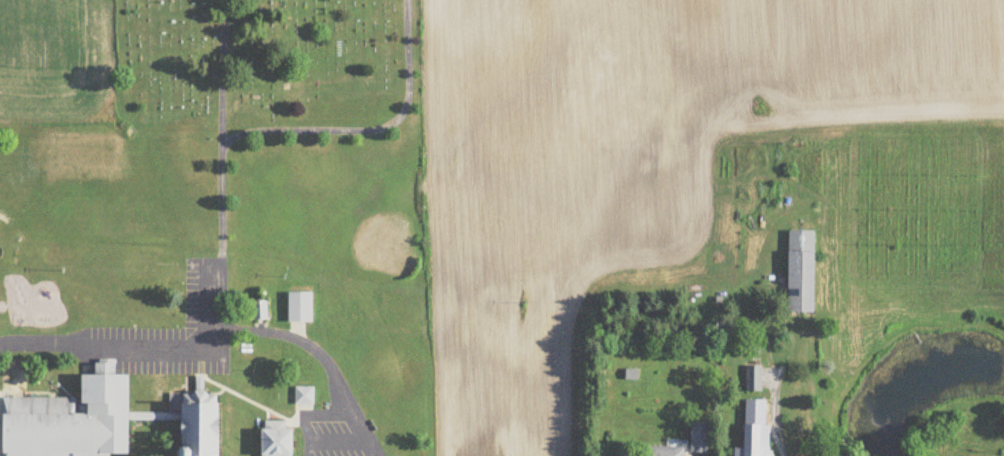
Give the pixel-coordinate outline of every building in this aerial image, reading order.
[(786,314),(812,314),(813,232),(787,232),(786,314)] [(313,294),(288,294),(288,323),(313,323),(313,294)] [(267,303),(252,303),(252,321),(267,321),(267,303)] [(171,394),(170,413),(126,412),(126,376),(114,376),(114,363),(94,362),(93,377),(79,377),(79,399),(0,398),(0,412),(0,455),(126,455),(126,420),(177,421),(176,455),(215,455),(216,394),(171,394)] [(762,367),(746,367),(746,392),(762,392),(762,367)] [(313,405),(313,388),(295,388),(295,405),(313,405)] [(767,411),(752,411),(752,430),(767,430),(767,411)] [(691,453),(708,453),(709,424),(691,424),(691,453)] [(733,455),(769,455),(769,439),(757,439),(757,450),(734,449),(733,455)]
